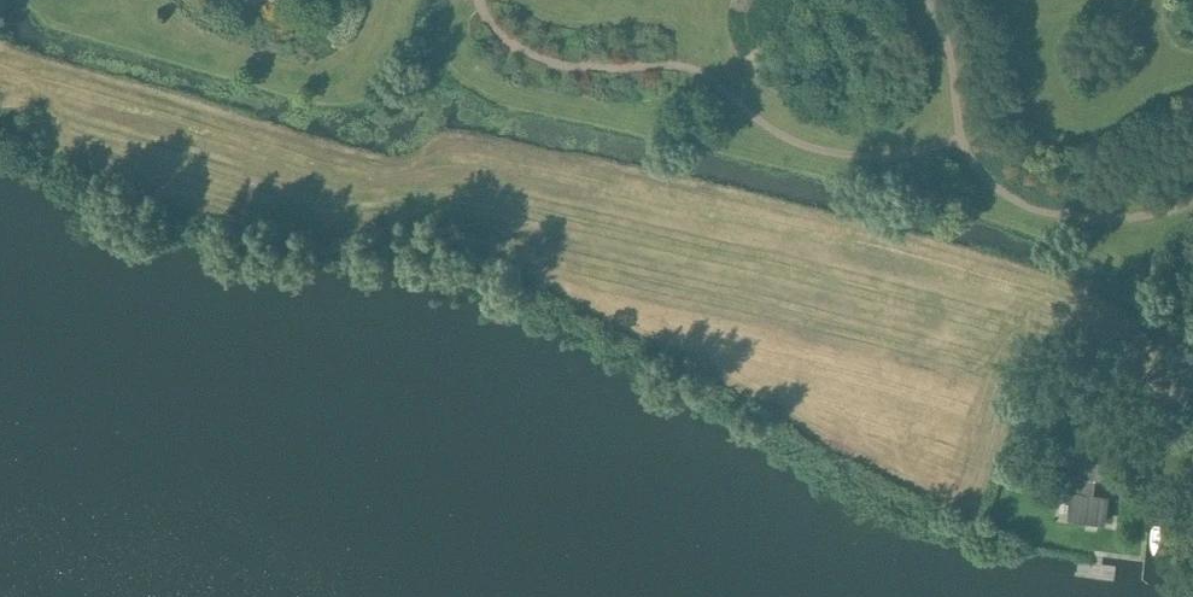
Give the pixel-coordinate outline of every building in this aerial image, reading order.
[(1098,473),(1099,454),(1074,453),(1072,513),(1101,514),(1102,489),(1091,489),(1091,473),(1098,473)]
